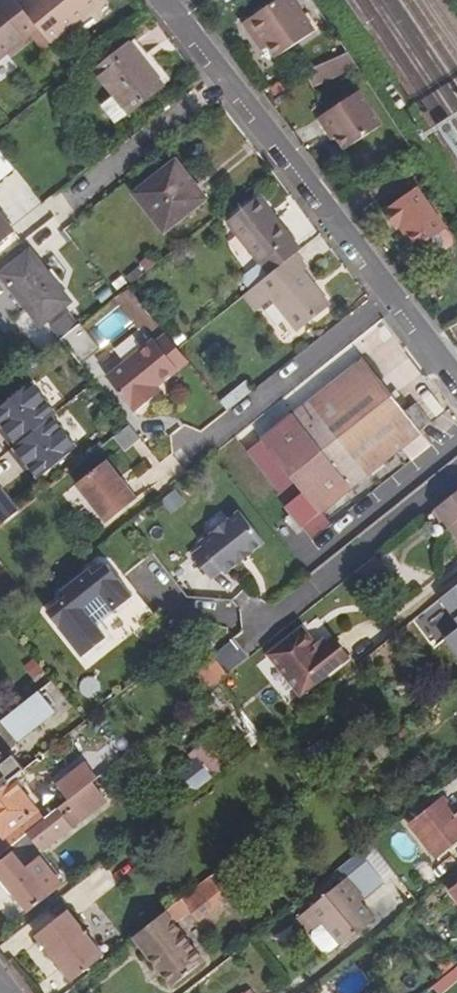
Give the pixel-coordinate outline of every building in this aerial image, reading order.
[(16,0),(4,0),(0,3),(0,61),(39,30),(21,6),(16,0)] [(49,42),(100,0),(99,0),(29,0),(21,6),(39,30),(49,42)] [(256,41),(263,36),(268,42),(276,54),(314,28),(294,0),(271,0),(242,20),(256,41)] [(263,36),(256,41),(260,47),(268,42),(263,36)] [(166,87),(131,43),(98,70),(116,92),(106,100),(120,119),(130,111),(132,113),(166,87)] [(317,115),(328,131),(333,128),(338,135),(346,147),(382,123),(360,88),(317,115)] [(333,128),(328,131),(333,138),(338,135),(333,128)] [(165,229),(206,196),(177,161),(137,193),(165,229)] [(447,228),(418,187),(384,210),(398,229),(403,226),(418,248),(447,228)] [(296,253),(302,249),(259,197),(228,222),(269,274),(293,256),(296,253)] [(0,212),(0,241),(14,230),(0,212)] [(455,240),(447,228),(418,248),(426,260),(430,261),(454,244),(455,240)] [(71,301),(30,251),(2,274),(41,324),(71,301)] [(296,253),(293,256),(269,274),(242,295),(252,307),(270,293),(299,329),(330,304),(303,269),(306,267),(296,253)] [(53,323),(57,336),(80,328),(75,315),(53,323)] [(153,337),(177,367),(186,360),(162,330),(153,337)] [(70,334),(73,358),(97,354),(94,331),(70,334)] [(148,390),(156,384),(177,367),(153,337),(107,374),(135,410),(153,396),(148,390)] [(284,506),(300,527),(400,446),(411,460),(431,443),(420,430),(419,427),(428,420),(414,403),(405,410),(366,360),(263,441),(303,491),(284,506)] [(218,401),(226,410),(249,391),(242,382),(218,401)] [(160,390),(156,384),(148,390),(153,396),(160,390)] [(142,439),(131,426),(116,438),(127,451),(142,439)] [(245,456),(275,495),(284,506),(303,491),(263,441),(245,456)] [(108,522),(137,498),(106,461),(77,484),(108,522)] [(172,514),(188,504),(180,490),(163,499),(172,514)] [(437,508),(456,532),(456,492),(437,508)] [(262,538),(237,507),(225,516),(222,516),(219,516),(216,517),(213,519),(211,523),(210,528),(198,538),(201,541),(189,551),(208,574),(220,565),(223,569),(262,538)] [(48,612),(84,656),(107,637),(97,624),(134,595),(132,593),(108,563),(94,574),(90,569),(62,591),(67,597),(48,612)] [(441,598),(456,619),(456,586),(441,598)] [(154,615),(135,591),(132,593),(134,595),(97,624),(107,637),(115,646),(154,615)] [(333,640),(329,643),(323,648),(317,641),(306,627),(274,652),(304,690),(346,657),(333,640)] [(445,638),(456,653),(456,628),(445,638)] [(323,648),(329,643),(324,636),(317,641),(323,648)] [(236,673),(232,666),(243,659),(236,646),(200,668),(212,687),(236,673)] [(13,779),(25,770),(12,755),(6,760),(3,756),(15,748),(17,741),(54,713),(48,705),(63,693),(52,679),(4,718),(0,713),(0,789),(13,779)] [(176,774),(198,794),(225,765),(202,745),(176,774)] [(69,800),(93,781),(82,767),(58,786),(69,800)] [(0,789),(0,833),(4,837),(0,840),(0,855),(29,832),(45,819),(13,779),(0,789)] [(45,819),(29,832),(39,845),(67,822),(66,819),(100,791),(93,781),(69,800),(45,819)] [(435,855),(456,838),(456,816),(456,817),(440,795),(433,800),(436,804),(411,825),(435,855)] [(18,848),(31,865),(45,855),(32,837),(18,848)] [(254,861),(245,850),(220,870),(226,877),(241,865),(244,869),(254,861)] [(13,852),(0,862),(0,873),(28,909),(59,885),(39,860),(28,870),(13,852)] [(331,951),(341,943),(343,947),(374,921),(360,903),(384,881),(368,861),(297,919),(310,935),(315,931),(316,939),(323,948),(331,951)] [(153,923),(134,938),(172,986),(203,961),(174,924),(190,911),(198,921),(227,899),(210,877),(153,923)] [(103,955),(68,910),(37,935),(72,980),(103,955)] [(451,956),(437,968),(444,976),(456,966),(456,962),(451,956)] [(456,985),(456,969),(436,988),(440,992),(448,992),(456,985)]
